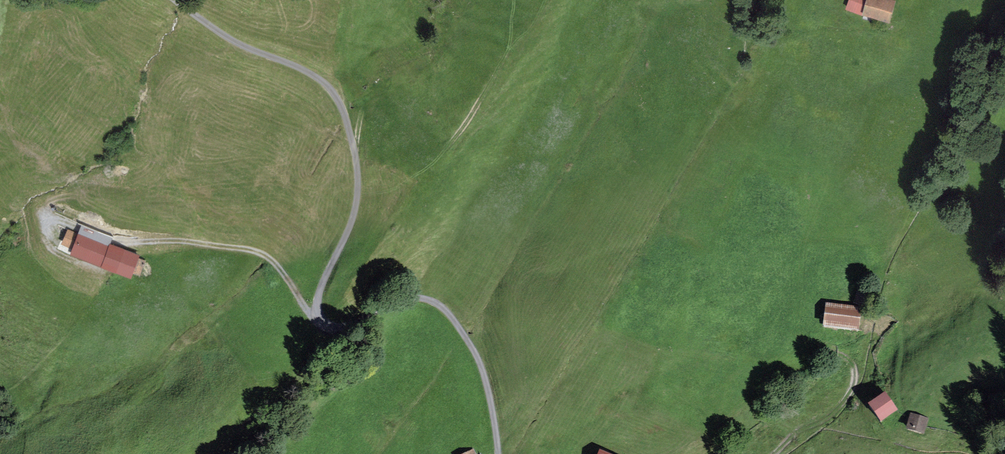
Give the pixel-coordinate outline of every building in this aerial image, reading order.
[(846,9),(889,23),(896,1),(894,0),(849,0),(846,9)] [(141,254),(79,230),(79,232),(67,228),(61,243),(73,248),(71,254),(131,277),(133,272),(141,275),(146,260),(139,257),(141,254)] [(862,309),(826,305),(823,329),(859,334),(862,309)] [(885,394),(867,408),(881,425),(898,411),(885,394)] [(928,418),(910,413),(905,431),(924,436),(928,418)]
